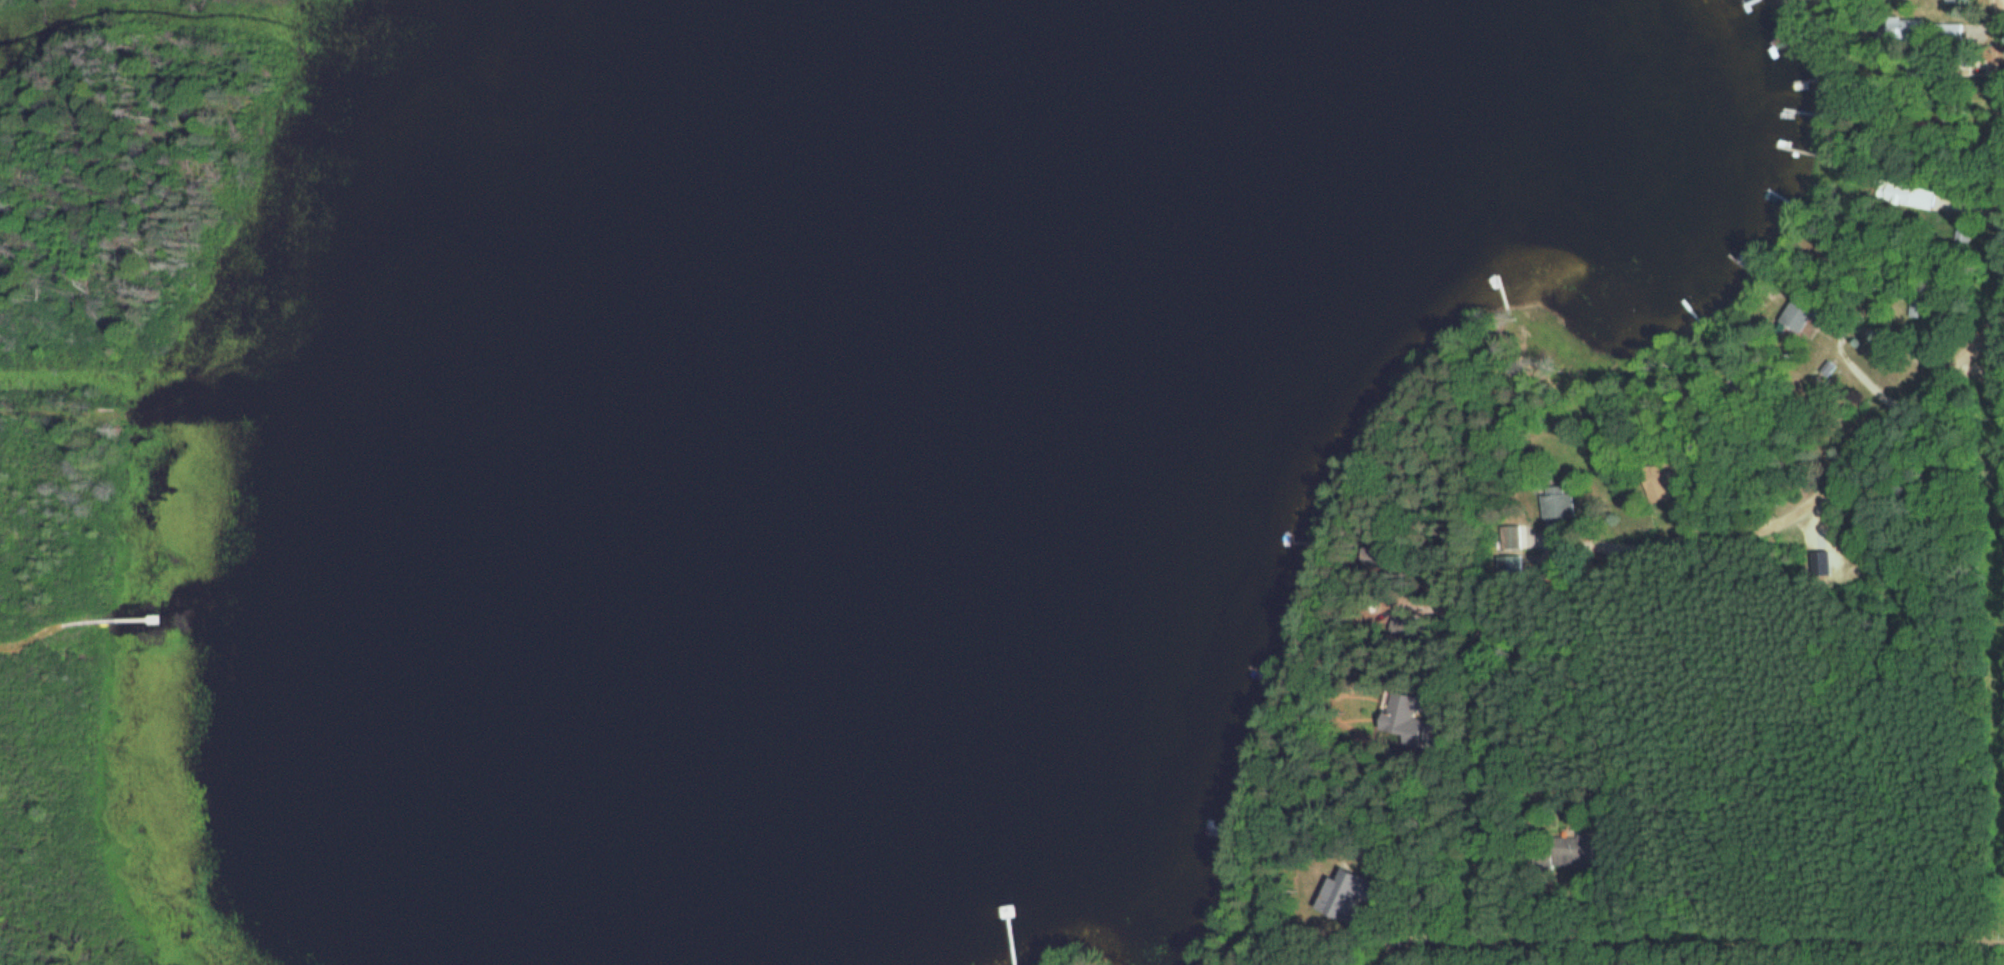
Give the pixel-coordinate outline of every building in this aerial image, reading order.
[(1910,17),(1885,16),(1884,36),(1910,36),(1910,17)] [(1935,41),(1958,41),(1958,24),(1935,24),(1935,41)] [(1874,198),(1934,210),(1938,190),(1878,179),(1874,198)] [(1797,335),(1809,315),(1788,302),(1776,322),(1797,335)] [(1561,485),(1536,488),(1540,520),(1570,517),(1567,494),(1562,494),(1561,485)] [(1499,526),(1499,549),(1516,549),(1516,526),(1499,526)] [(1418,699),(1386,691),(1375,730),(1407,739),(1418,699)] [(1561,839),(1543,839),(1543,867),(1586,868),(1587,831),(1561,830),(1561,839)]
